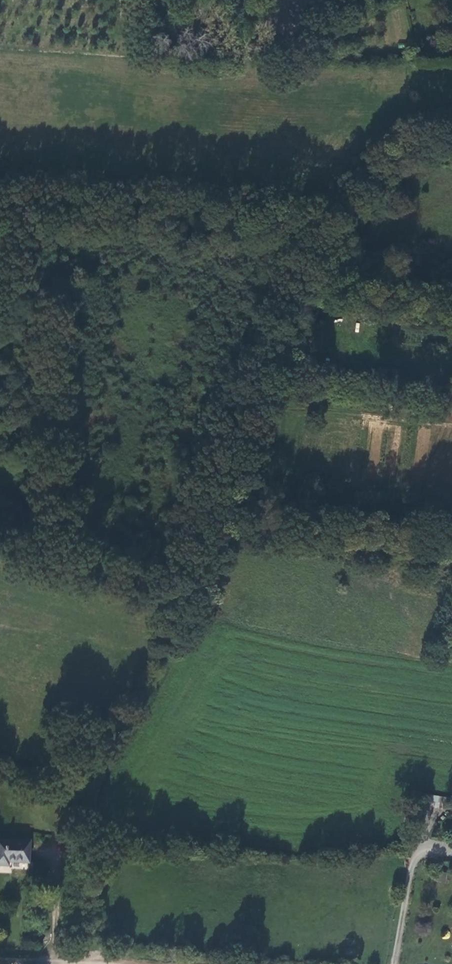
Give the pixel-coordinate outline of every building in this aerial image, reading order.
[(28,842),(0,841),(0,866),(4,866),(4,862),(27,863),(28,842)] [(27,864),(8,863),(8,867),(0,867),(0,872),(10,872),(10,868),(27,869),(27,864)]
